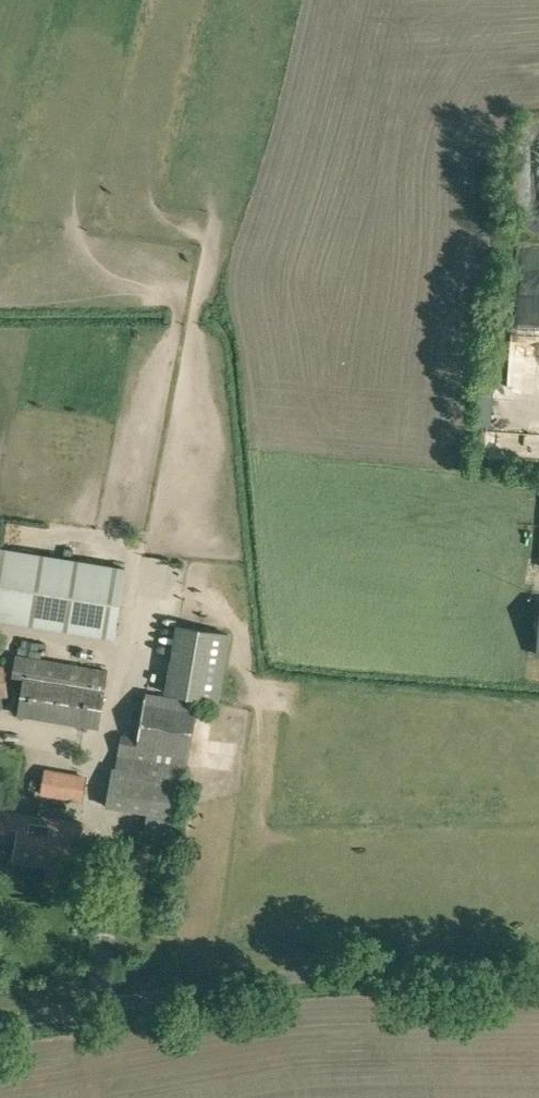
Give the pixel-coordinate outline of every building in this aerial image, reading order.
[(527,253),(521,398),(538,398),(538,253),(527,253)] [(0,551),(0,623),(114,640),(125,570),(0,551)] [(229,634),(177,625),(167,692),(219,701),(229,634)] [(15,655),(12,676),(23,678),(17,714),(99,727),(108,670),(49,661),(49,660),(15,655)] [(199,702),(180,699),(147,693),(139,737),(120,734),(114,769),(113,768),(106,805),(179,818),(199,702)] [(69,774),(65,797),(82,800),(86,777),(69,774)] [(14,861),(53,867),(51,882),(73,885),(76,871),(83,823),(22,813),(0,810),(0,840),(17,842),(14,861)]
